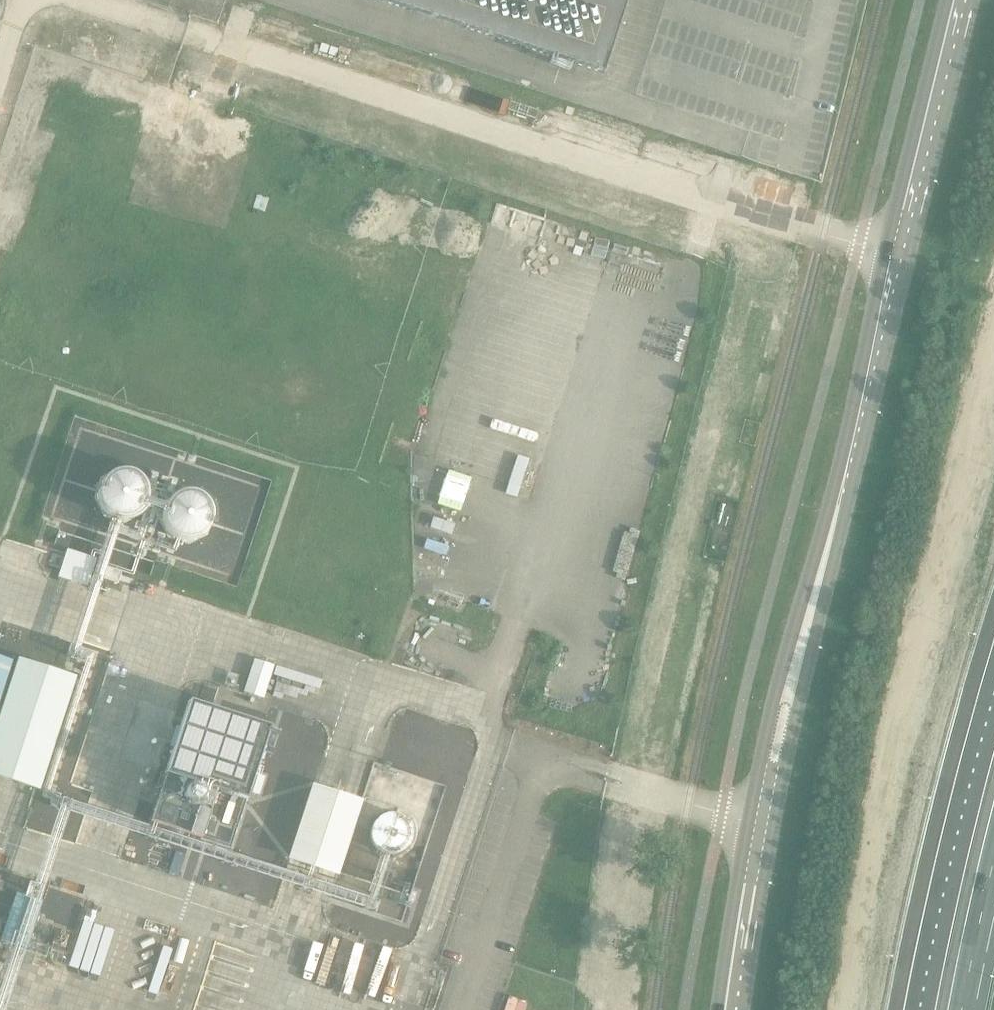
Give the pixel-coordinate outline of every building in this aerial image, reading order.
[(600,67),(622,0),(394,0),(600,67)] [(503,113),(531,122),(535,109),(507,100),(503,113)] [(0,712),(0,777),(38,790),(75,675),(17,656),(0,712)] [(12,660),(0,656),(0,695),(12,660)] [(255,657),(246,691),(266,696),(275,663),(255,657)] [(229,848),(269,728),(188,701),(148,821),(229,848)] [(315,779),(291,855),(342,872),(366,795),(315,779)] [(0,940),(27,949),(42,902),(16,893),(0,940)] [(191,989),(186,1009),(232,1009),(234,1001),(191,989)]
